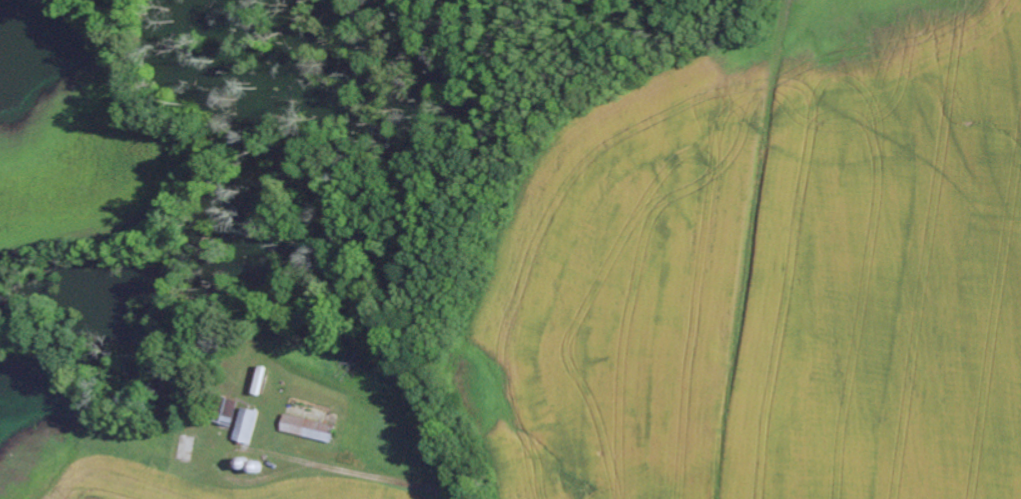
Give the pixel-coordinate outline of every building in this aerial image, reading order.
[(234,441),(252,447),(261,415),(244,410),(234,441)]
